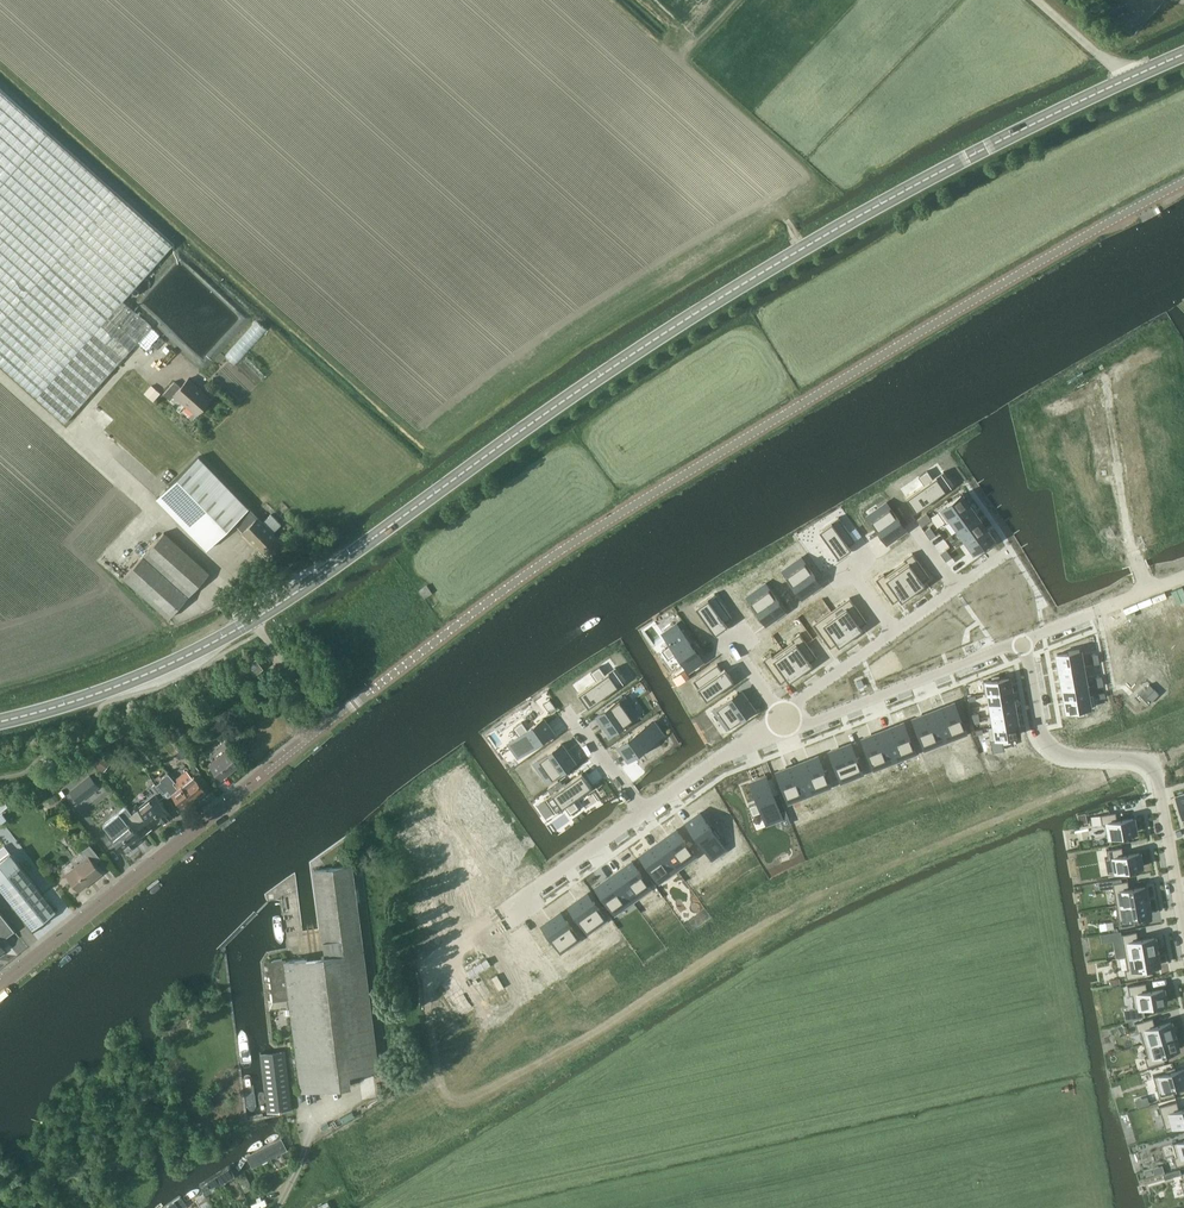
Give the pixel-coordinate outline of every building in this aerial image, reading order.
[(47,133),(0,90),(0,185),(47,133)] [(0,185),(0,365),(36,397),(107,317),(119,327),(120,326),(133,311),(122,301),(172,245),(47,133),(0,185)] [(107,317),(36,397),(65,422),(137,342),(120,326),(119,327),(107,317)] [(226,354),(236,363),(268,328),(258,319),(226,354)] [(189,377),(180,386),(173,395),(197,415),(211,398),(189,377)] [(170,399),(173,395),(180,386),(175,381),(163,393),(170,399)] [(151,383),(145,392),(155,398),(161,390),(151,383)] [(206,548),(233,522),(266,556),(281,542),(272,533),(280,524),(271,514),(262,522),(248,508),(248,507),(198,455),(156,496),(206,548)] [(925,484),(906,497),(911,504),(911,503),(916,510),(933,498),(953,484),(949,478),(943,471),(933,478),(927,470),(919,476),(925,484)] [(961,493),(938,510),(946,521),(969,505),(961,493)] [(880,510),(869,518),(877,529),(886,542),(899,534),(897,530),(903,526),(900,521),(886,502),(883,504),(884,504),(879,508),(880,510)] [(969,505),(946,521),(946,522),(951,519),(958,529),(977,516),(969,505)] [(1154,520),(1150,521),(1153,536),(1179,532),(1179,531),(1178,519),(1183,518),(1183,517),(1182,509),(1153,513),(1154,520)] [(835,519),(820,530),(830,544),(829,544),(838,557),(846,552),(845,551),(850,548),(848,545),(854,541),(855,541),(838,516),(835,519)] [(977,516),(958,529),(966,541),(985,527),(977,516)] [(985,527),(966,541),(974,552),(979,549),(981,551),(987,547),(985,544),(993,539),(985,527)] [(164,533),(124,577),(168,617),(209,573),(164,533)] [(946,549),(940,553),(943,557),(949,553),(946,549)] [(906,561),(896,568),(913,593),(917,590),(916,590),(924,584),(922,581),(928,577),(929,577),(912,553),(909,555),(905,559),(906,561)] [(949,553),(943,557),(946,561),(952,557),(949,553)] [(795,565),(784,573),(792,584),(801,597),(814,588),(812,585),(818,581),(815,576),(801,557),(798,559),(799,559),(794,563),(795,565)] [(879,576),(875,579),(893,603),(894,602),(893,602),(899,598),(901,601),(904,599),(913,593),(896,568),(885,576),(884,573),(879,577),(879,576)] [(759,591),(749,599),(757,610),(756,610),(766,624),(778,615),(776,611),(782,607),(779,602),(766,583),(763,585),(758,589),(759,591)] [(712,596),(696,607),(706,621),(715,634),(722,628),(726,625),(724,622),(731,618),(732,617),(715,593),(712,595),(712,596)] [(847,600),(831,611),(850,637),(854,635),(862,629),(859,626),(865,622),(866,622),(867,621),(850,597),(846,600),(847,600)] [(816,621),(813,624),(830,648),(831,647),(831,646),(837,642),(839,645),(841,643),(841,644),(850,637),(831,611),(816,622),(816,621)] [(1170,621),(1181,648),(1183,647),(1183,612),(1176,615),(1177,619),(1170,621)] [(670,644),(662,650),(668,658),(676,652),(689,670),(702,660),(682,631),(682,632),(677,624),(663,633),(669,641),(670,644)] [(1132,631),(1117,637),(1127,662),(1128,662),(1140,657),(1142,663),(1143,662),(1150,660),(1151,659),(1141,632),(1140,632),(1133,635),(1132,631)] [(793,641),(783,649),(800,673),(804,670),(812,664),(810,661),(815,657),(816,658),(817,657),(799,633),(796,635),(797,636),(792,639),(793,641)] [(766,657),(763,659),(780,683),(781,682),(787,678),(789,681),(791,679),(792,679),(800,673),(783,649),(773,656),(771,654),(766,657)] [(1079,649),(1057,653),(1059,665),(1082,661),(1079,649)] [(254,675),(263,668),(256,658),(247,665),(254,675)] [(1082,661),(1059,665),(1061,676),(1084,672),(1082,661)] [(682,663),(675,668),(679,676),(687,670),(682,663)] [(717,663),(693,680),(695,683),(706,699),(720,689),(721,689),(734,680),(728,673),(725,668),(722,670),(718,664),(717,663)] [(597,680),(579,693),(583,700),(584,699),(588,706),(605,694),(606,694),(625,680),(621,674),(615,667),(605,674),(599,666),(591,672),(597,680)] [(1084,672),(1061,676),(1063,688),(1086,684),(1084,672)] [(992,680),(984,681),(986,693),(1011,688),(1009,677),(1000,679),(999,675),(992,677),(992,680)] [(1086,684),(1063,688),(1065,699),(1093,694),(1093,693),(1087,694),(1086,684)] [(1011,688),(986,693),(986,694),(989,693),(990,704),(1013,700),(1011,688)] [(733,695),(713,709),(716,712),(719,717),(722,715),(729,726),(741,718),(754,709),(745,696),(742,699),(738,693),(733,696),(733,695)] [(1093,694),(1065,699),(1067,711),(1077,709),(1078,715),(1085,714),(1084,708),(1095,706),(1093,694)] [(605,710),(600,713),(605,719),(602,721),(611,734),(624,725),(623,724),(635,716),(627,706),(629,704),(626,699),(624,696),(605,709),(605,710)] [(552,697),(545,702),(552,712),(559,707),(552,697)] [(1013,700),(990,704),(992,715),(1015,711),(1013,700)] [(942,712),(935,714),(946,741),(948,741),(948,740),(954,738),(953,735),(965,730),(960,718),(960,717),(955,702),(940,708),(942,712)] [(994,726),(989,727),(989,728),(1017,723),(1015,711),(992,715),(994,726)] [(927,713),(913,719),(919,734),(924,747),(936,742),(937,744),(943,742),(946,741),(935,714),(928,717),(927,713)] [(517,737),(509,743),(519,756),(526,750),(526,751),(553,732),(543,718),(527,729),(522,721),(514,727),(519,735),(517,737)] [(645,726),(619,746),(629,759),(644,748),(646,751),(654,745),(652,742),(662,734),(653,721),(645,727),(645,726)] [(891,732),(884,734),(895,761),(897,760),(903,758),(902,755),(914,750),(909,738),(910,737),(904,722),(889,728),(891,732)] [(1017,723),(989,728),(991,739),(1002,737),(1003,743),(1011,742),(1009,736),(1019,734),(1017,723)] [(876,733),(862,739),(868,754),(873,766),(885,762),(886,764),(892,762),(895,761),(884,734),(878,737),(876,733)] [(548,753),(537,761),(544,772),(542,773),(546,779),(545,779),(547,782),(567,768),(566,767),(571,764),(566,758),(570,756),(561,743),(548,753)] [(843,746),(829,751),(835,766),(839,777),(852,772),(854,777),(860,775),(863,774),(855,752),(854,752),(852,747),(845,750),(843,746)] [(958,760),(971,763),(974,749),(961,746),(958,760)] [(221,779),(238,766),(225,750),(208,763),(221,779)] [(100,753),(94,762),(104,770),(110,761),(100,753)] [(805,765),(799,768),(809,795),(812,794),(818,791),(817,789),(829,784),(824,771),(818,756),(804,761),(805,765)] [(632,760),(622,767),(633,781),(640,776),(643,774),(642,773),(632,760)] [(791,767),(776,772),(782,787),(783,787),(788,800),(800,795),(801,798),(807,795),(807,796),(809,795),(799,768),(792,770),(791,767)] [(175,781),(168,772),(159,778),(161,780),(155,784),(163,794),(169,789),(185,808),(194,800),(182,786),(178,789),(174,783),(175,782),(175,781)] [(564,785),(545,799),(554,812),(564,804),(570,813),(579,807),(573,799),(591,786),(585,777),(581,773),(564,785)] [(90,775),(69,791),(78,803),(99,786),(90,775)] [(182,775),(175,781),(175,782),(174,783),(178,789),(182,786),(194,800),(205,791),(192,775),(186,780),(182,775)] [(757,803),(749,806),(753,815),(760,812),(762,811),(763,814),(767,823),(782,817),(778,809),(779,809),(766,776),(750,782),(758,802),(757,803)] [(1175,796),(1182,819),(1183,819),(1183,793),(1175,796)] [(137,806),(130,812),(142,826),(148,821),(154,829),(170,816),(155,797),(139,810),(137,806)] [(9,804),(5,798),(0,801),(0,811),(9,804)] [(95,805),(103,820),(115,812),(106,798),(95,805)] [(1112,811),(1116,811),(1117,816),(1142,812),(1140,798),(1111,803),(1112,811)] [(135,832),(142,826),(130,812),(123,817),(126,820),(109,833),(124,852),(141,839),(135,832)] [(1116,812),(1100,814),(1102,824),(1105,823),(1107,837),(1118,835),(1118,838),(1128,837),(1128,833),(1136,832),(1133,817),(1117,819),(1116,812)] [(700,813),(686,822),(706,851),(707,850),(712,858),(725,848),(720,841),(718,838),(719,837),(721,836),(715,828),(713,829),(712,830),(700,813)] [(666,841),(660,846),(677,869),(680,868),(679,867),(684,864),(683,862),(694,854),(686,843),(686,842),(677,829),(664,838),(666,841)] [(92,861),(99,855),(89,844),(82,850),(88,856),(65,874),(79,891),(101,873),(92,861)] [(652,846),(640,855),(649,868),(650,868),(656,877),(667,869),(670,874),(675,870),(675,871),(677,869),(660,846),(655,850),(652,846)] [(1108,857),(1105,857),(1107,872),(1142,866),(1139,851),(1123,854),(1122,846),(1106,849),(1108,857)] [(0,863),(0,888),(32,929),(55,911),(11,854),(0,863)] [(622,873),(616,877),(633,901),(635,899),(640,895),(638,893),(649,886),(641,874),(632,861),(619,870),(622,873)] [(325,952),(363,947),(352,865),(314,869),(325,952)] [(608,878),(595,887),(605,900),(613,911),(624,903),(625,906),(630,902),(631,902),(633,901),(616,877),(610,881),(608,878)] [(1128,880),(1112,882),(1116,905),(1147,899),(1145,885),(1129,887),(1128,880)] [(581,897),(568,906),(578,919),(586,930),(597,923),(598,925),(603,921),(604,921),(607,919),(593,900),(593,901),(590,896),(583,900),(581,897)] [(1147,899),(1116,905),(1120,927),(1135,924),(1134,917),(1150,914),(1147,899)] [(14,931),(0,913),(0,939),(1,941),(14,931)] [(554,916),(542,925),(551,938),(559,949),(570,942),(572,944),(577,940),(577,941),(580,939),(566,920),(563,915),(556,920),(554,916)] [(1137,931),(1121,933),(1125,956),(1156,950),(1154,936),(1138,938),(1137,931)] [(1090,936),(1092,945),(1101,943),(1099,934),(1090,936)] [(364,950),(285,960),(290,996),(291,1006),(301,1090),(351,1084),(350,1072),(379,1068),(364,950)] [(1127,969),(1124,969),(1126,979),(1144,975),(1143,968),(1159,965),(1156,950),(1125,956),(1127,969)] [(488,957),(468,969),(471,974),(491,963),(488,957)] [(285,959),(268,961),(273,998),(268,999),(269,1008),(291,1006),(290,996),(285,960),(285,959)] [(1146,982),(1127,985),(1129,995),(1132,994),(1134,1008),(1165,1002),(1163,987),(1147,990),(1146,982)] [(1153,1017),(1135,1022),(1137,1031),(1140,1031),(1144,1043),(1174,1035),(1170,1020),(1155,1025),(1153,1017)] [(1174,1035),(1144,1043),(1147,1056),(1145,1057),(1147,1066),(1165,1061),(1163,1053),(1178,1049),(1174,1035)] [(268,1111),(292,1109),(285,1050),(261,1053),(268,1111)] [(1153,1076),(1159,1098),(1175,1094),(1172,1086),(1183,1083),(1183,1069),(1183,1067),(1176,1069),(1175,1066),(1165,1069),(1166,1072),(1153,1076)] [(1159,1106),(1165,1128),(1183,1123),(1183,1107),(1179,1108),(1177,1101),(1159,1106)] [(287,1150),(282,1139),(246,1156),(252,1167),(287,1150)] [(1172,1142),(1176,1156),(1173,1156),(1176,1166),(1183,1163),(1183,1139),(1172,1142)] [(235,1176),(229,1166),(206,1178),(212,1188),(235,1176)] [(1172,1171),(1163,1173),(1165,1179),(1173,1176),(1172,1171)] [(246,1173),(238,1177),(245,1191),(252,1187),(246,1173)] [(203,1193),(195,1198),(201,1207),(212,1207),(203,1193)] [(180,1195),(160,1207),(182,1207),(186,1205),(180,1195)]
